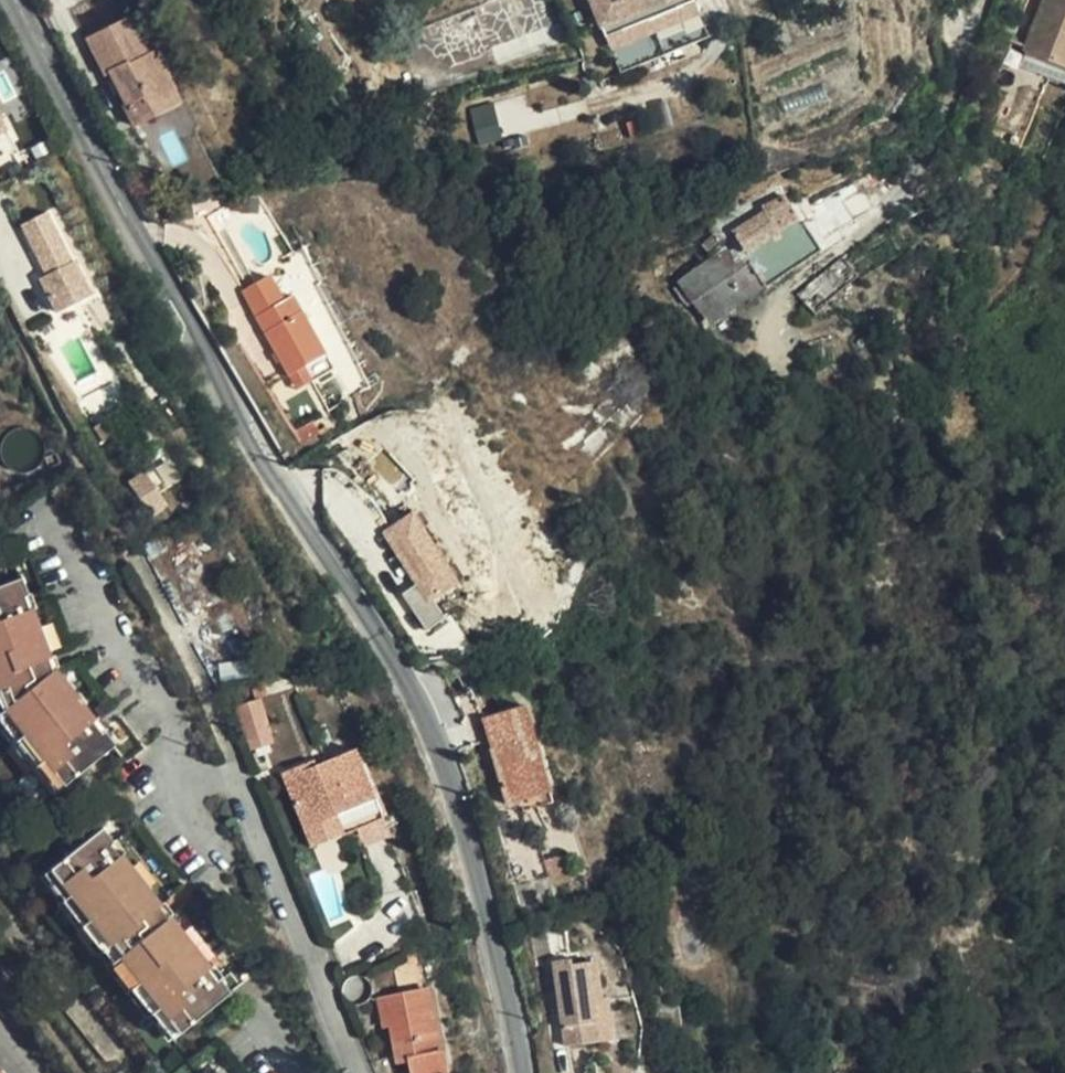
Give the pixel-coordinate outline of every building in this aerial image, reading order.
[(71,15),(98,1),(98,0),(65,0),(71,15)] [(607,31),(679,0),(594,0),(607,31)] [(607,31),(612,42),(699,5),(696,0),(679,0),(607,31)] [(1051,21),(1041,18),(1033,50),(1028,67),(1064,77),(1064,0),(1057,0),(1051,21)] [(1057,0),(1047,0),(1041,18),(1051,21),(1057,0)] [(137,17),(131,20),(149,58),(156,54),(137,17)] [(124,110),(134,131),(155,120),(148,106),(175,92),(156,54),(149,58),(131,20),(88,42),(108,83),(113,81),(127,107),(124,110)] [(175,92),(148,106),(155,120),(182,106),(175,92)] [(744,252),(801,214),(788,193),(767,208),(769,211),(734,236),(736,240),(744,252)] [(75,258),(50,208),(22,222),(47,274),(43,276),(58,308),(94,291),(77,257),(75,258)] [(823,250),(801,214),(744,252),(736,240),(707,260),(738,307),(823,250)] [(803,291),(816,308),(860,273),(847,256),(803,291)] [(708,326),(738,307),(707,260),(679,280),(708,326)] [(289,379),(327,359),(295,299),(287,304),(274,280),(255,289),(268,314),(257,320),(289,379)] [(327,359),(289,379),(297,393),(312,385),(335,373),(327,359)] [(302,441),(318,433),(315,428),(299,437),(302,441)] [(412,511),(384,529),(416,581),(401,590),(425,628),(445,616),(431,594),(456,579),(412,511)] [(61,686),(25,591),(0,601),(0,730),(62,809),(121,762),(61,686)] [(279,707),(277,683),(256,683),(259,709),(279,707)] [(393,701),(385,683),(373,691),(383,707),(393,701)] [(518,693),(475,704),(502,806),(515,802),(547,793),(518,693)] [(283,780),(303,835),(337,822),(341,833),(380,818),(358,758),(320,772),(318,767),(283,780)] [(547,793),(515,802),(517,811),(549,802),(547,793)] [(337,822),(303,835),(307,846),(341,833),(337,822)] [(227,989),(109,841),(48,889),(167,1040),(227,989)] [(563,852),(541,858),(548,883),(570,877),(563,852)] [(545,933),(530,935),(533,957),(548,955),(545,933)] [(570,958),(553,960),(556,985),(562,1020),(566,1046),(599,1041),(593,999),(599,998),(594,960),(571,963),(570,958)] [(562,1020),(556,985),(541,991),(546,1020),(562,1020)] [(428,989),(382,997),(386,1020),(394,1018),(398,1043),(402,1042),(405,1057),(410,1056),(413,1072),(447,1072),(443,1049),(439,1050),(428,989)] [(593,999),(599,1041),(612,1038),(606,998),(599,998),(593,999)]
